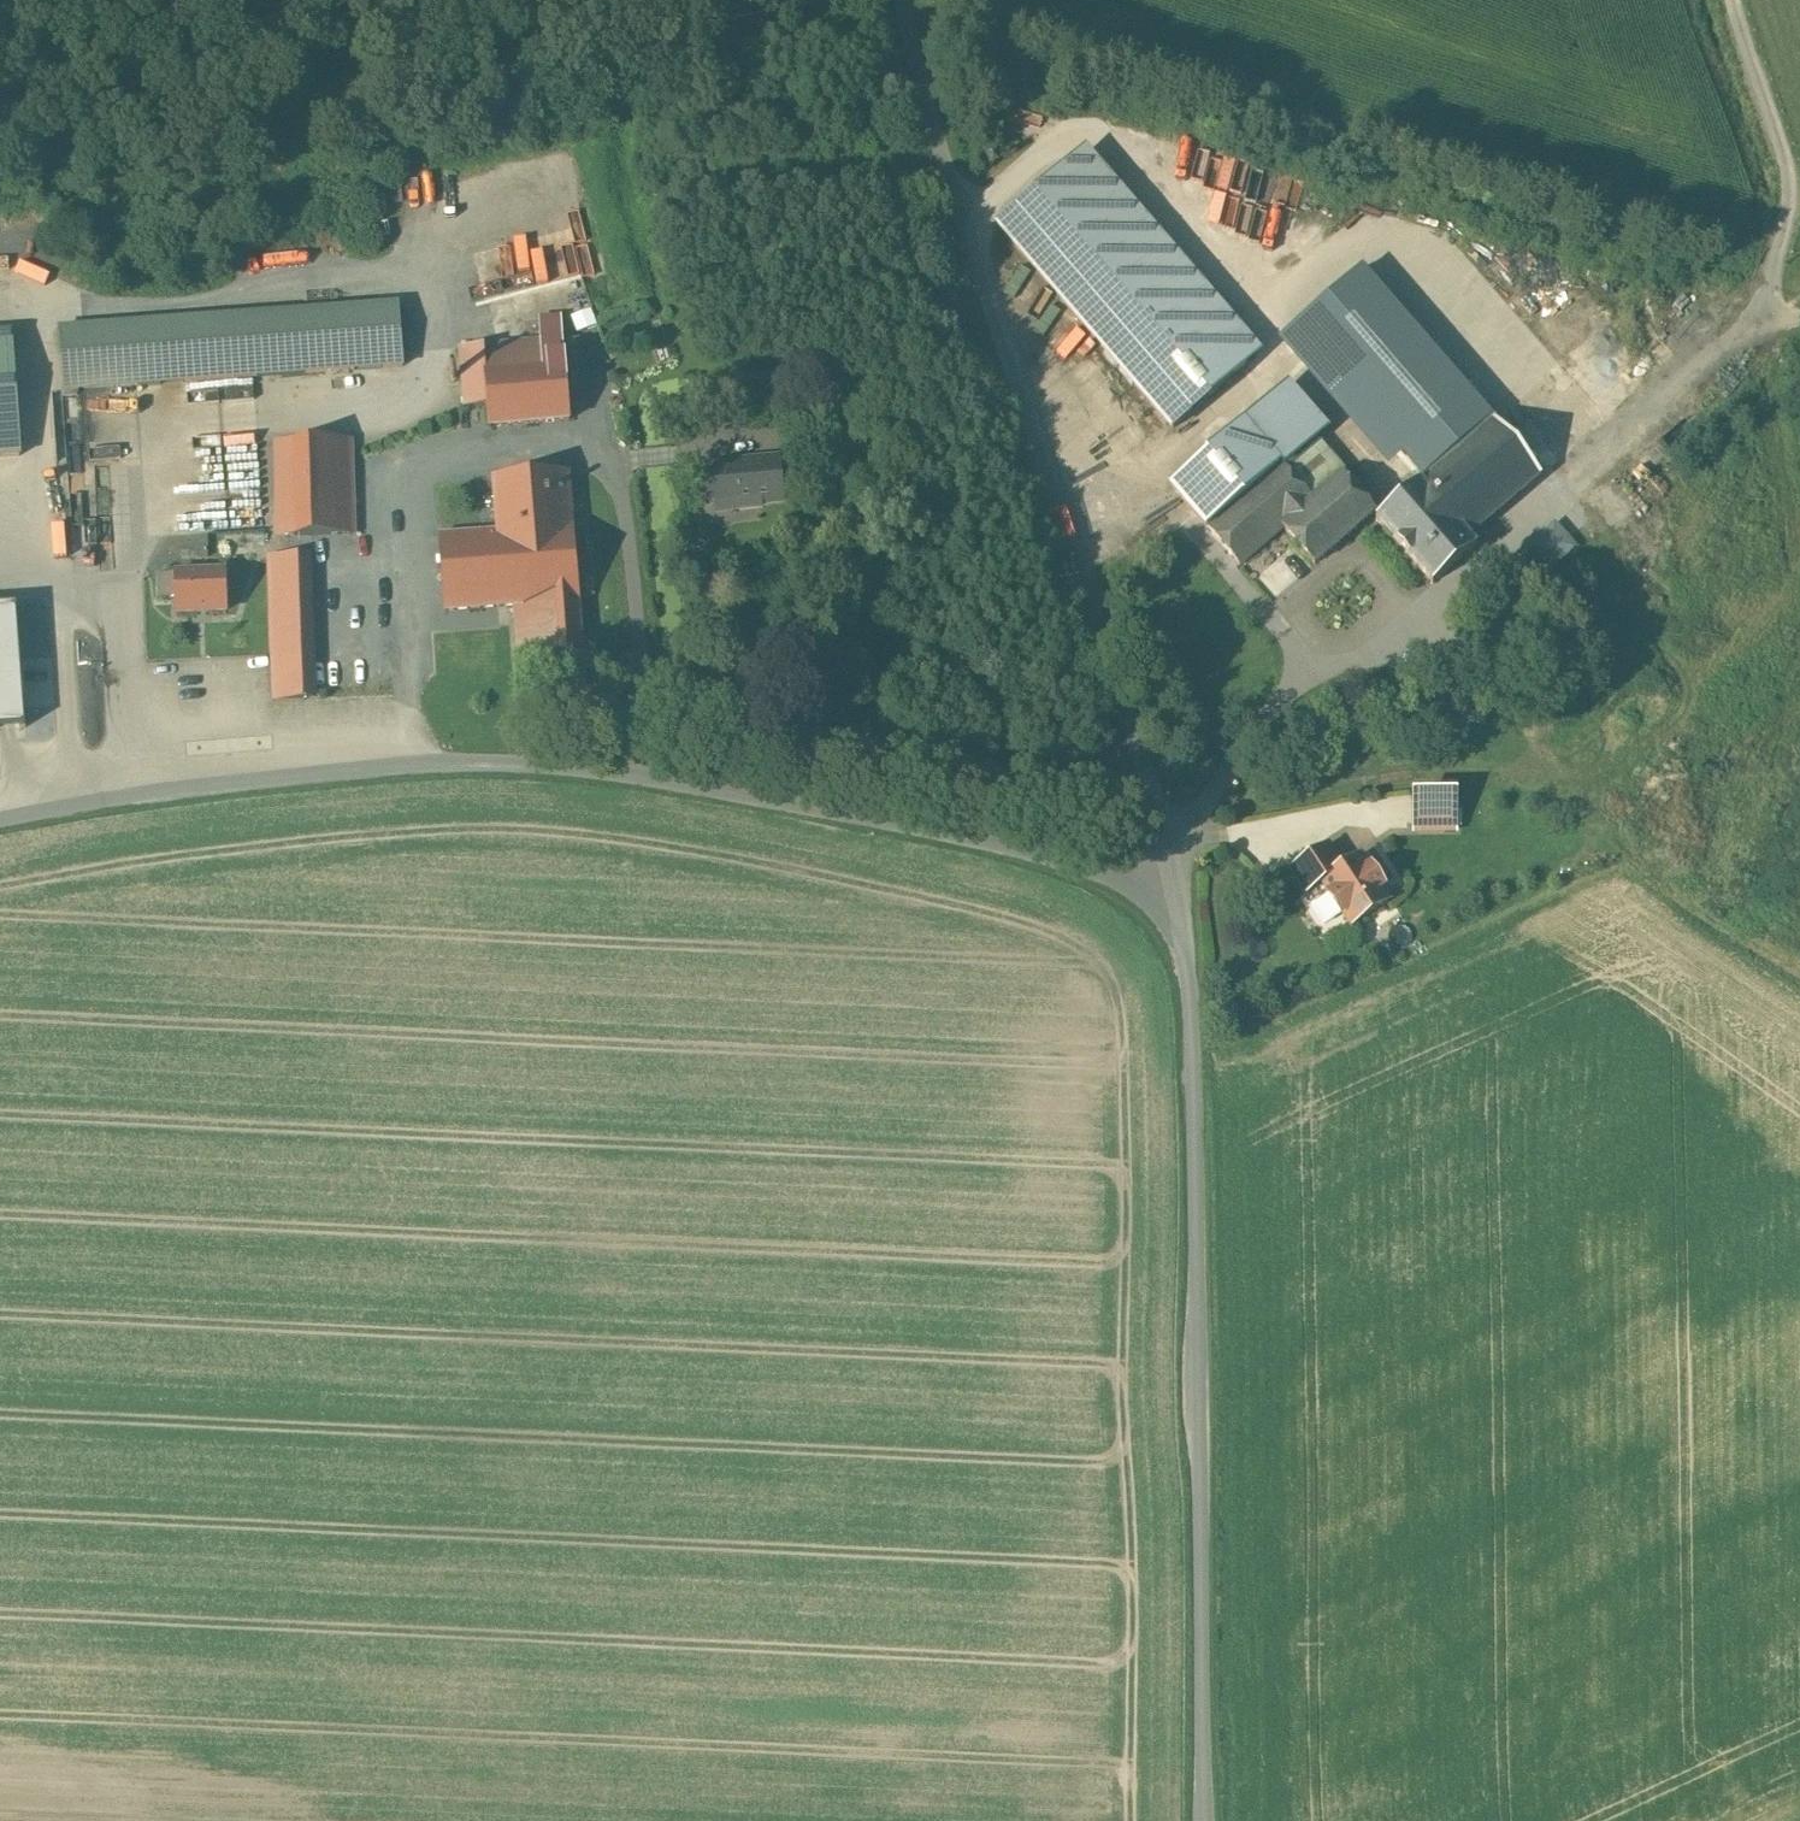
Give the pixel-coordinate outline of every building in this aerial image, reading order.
[(1246,363),(1072,160),(999,224),(1172,426),(1246,363)] [(1470,392),(1360,267),(1293,326),(1403,451),(1415,441),(1470,392)] [(314,290),(315,304),(388,301),(388,286),(314,290)] [(398,304),(59,328),(64,390),(402,365),(398,304)] [(560,317),(539,319),(540,341),(562,339),(560,317)] [(0,332),(0,457),(20,455),(12,331),(0,332)] [(579,338),(563,339),(565,365),(581,364),(579,338)] [(540,341),(484,345),(486,372),(565,365),(563,339),(562,339),(540,341)] [(565,365),(486,372),(484,345),(446,349),(450,406),(487,403),(489,426),(569,419),(565,365)] [(1491,416),(1470,392),(1415,441),(1437,465),(1491,416)] [(1279,462),(1281,461),(1282,462),(1311,436),(1274,394),(1243,422),(1279,462)] [(225,398),(227,423),(258,421),(256,397),(225,398)] [(1491,416),(1437,465),(1376,517),(1432,582),(1477,543),(1468,535),(1540,474),(1491,416)] [(1206,525),(1279,462),(1243,422),(1170,484),(1206,525)] [(1282,462),(1312,497),(1342,471),(1311,436),(1282,462)] [(351,443),(276,444),(277,534),(355,533),(353,471),(352,471),(351,443)] [(777,458),(739,461),(740,465),(706,468),(709,502),(732,500),(733,507),(761,505),(761,501),(781,499),(777,458)] [(1282,462),(1281,461),(1279,462),(1206,525),(1239,563),(1283,525),(1281,524),(1312,497),(1282,462)] [(1375,509),(1342,471),(1312,497),(1281,524),(1283,525),(1295,540),(1314,562),(1375,509)] [(568,472),(493,478),(498,530),(441,534),(441,533),(439,534),(439,536),(445,607),(444,607),(444,609),(447,609),(514,604),(519,665),(584,661),(584,657),(582,657),(568,472)] [(1560,517),(1534,542),(1558,567),(1584,541),(1560,517)] [(1251,578),(1289,546),(1279,535),(1242,567),(1251,578)] [(1270,600),(1314,562),(1295,540),(1289,546),(1251,578),(1270,600)] [(313,554),(269,555),(272,656),(274,699),(317,698),(313,554)] [(225,570),(174,572),(176,610),(226,608),(225,570)] [(0,606),(0,727),(17,726),(7,606),(0,606)] [(1456,790),(1412,790),(1413,832),(1457,832),(1456,790)] [(1323,878),(1342,865),(1327,843),(1291,867),(1306,890),(1323,879),(1323,878)] [(1342,865),(1323,878),(1323,879),(1332,892),(1328,894),(1340,912),(1344,910),(1352,923),(1388,900),(1379,886),(1383,883),(1382,882),(1381,883),(1371,868),(1372,867),(1371,865),(1367,868),(1358,855),(1342,865)]
